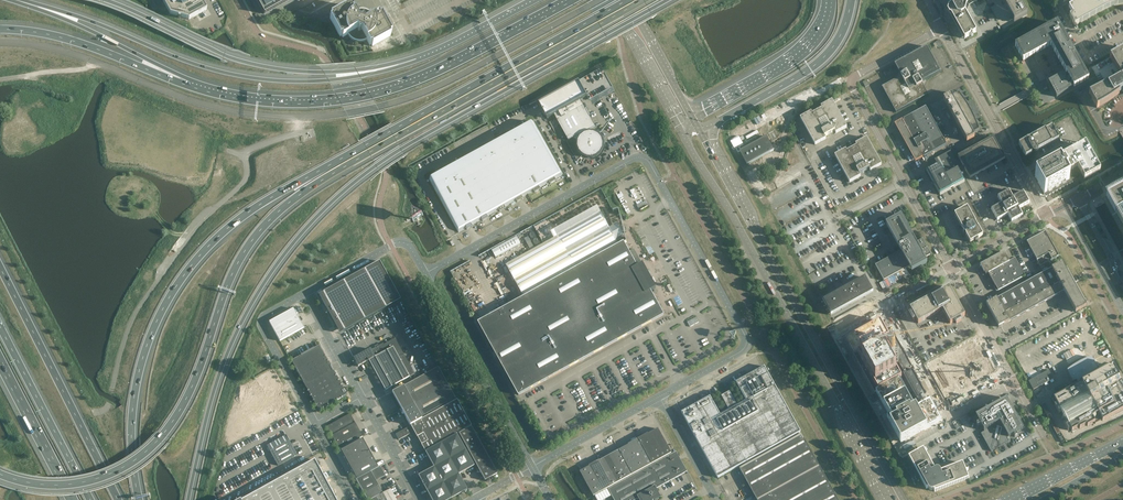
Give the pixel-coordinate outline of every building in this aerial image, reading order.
[(202,0),(162,0),(170,14),(178,16),(178,17),(178,18),(179,18),(180,18),(181,18),(181,17),(189,19),(207,9),(202,0)] [(263,13),(288,0),(256,0),(263,13)] [(969,5),(978,0),(951,0),(953,4),(953,6),(948,9),(948,10),(964,39),(965,39),(970,36),(971,34),(973,35),(976,33),(976,32),(967,14),(969,5)] [(1019,0),(1002,0),(1014,22),(1027,15),(1019,0)] [(1069,7),(1073,14),(1069,16),(1075,25),(1104,9),(1107,8),(1109,7),(1111,6),(1114,5),(1116,4),(1118,4),(1119,4),(1121,3),(1122,3),(1122,0),(1081,0),(1069,7)] [(391,33),(385,21),(381,15),(379,16),(378,14),(373,17),(372,16),(372,15),(371,14),(370,13),(369,12),(367,12),(366,11),(365,11),(364,10),(362,10),(361,10),(360,10),(359,10),(358,11),(357,11),(356,11),(354,12),(351,7),(350,8),(349,6),(336,13),(335,10),(330,13),(331,16),(330,16),(331,18),(330,19),(340,37),(342,36),(343,38),(348,35),(348,36),(349,37),(350,38),(351,39),(352,40),(353,41),(355,41),(356,42),(357,42),(358,42),(359,42),(360,42),(362,42),(363,42),(364,41),(365,41),(367,40),(370,45),(371,45),(372,46),(390,36),(389,34),(391,33)] [(1088,80),(1057,23),(1015,47),(1023,61),(1051,46),(1057,56),(1054,58),(1058,64),(1060,63),(1067,75),(1064,76),(1063,74),(1049,83),(1056,97),(1071,89),(1070,87),(1073,86),(1074,88),(1088,80)] [(922,83),(941,72),(927,47),(894,64),(901,77),(882,87),(896,112),(928,95),(922,83)] [(1110,57),(1113,63),(1117,70),(1121,76),(1122,75),(1122,50),(1110,57)] [(1121,76),(1089,93),(1097,108),(1104,104),(1106,103),(1108,101),(1110,100),(1114,98),(1116,96),(1119,93),(1119,91),(1122,90),(1122,92),(1122,75),(1121,76)] [(596,91),(588,96),(585,91),(584,91),(579,81),(539,104),(547,119),(552,116),(558,126),(560,125),(569,141),(567,142),(578,161),(583,155),(587,157),(592,158),(597,156),(601,153),(603,148),(604,143),(603,143),(604,142),(603,139),(602,139),(599,135),(611,119),(596,91)] [(972,115),(971,114),(971,112),(970,112),(970,110),(969,109),(968,108),(968,107),(967,106),(966,104),(965,103),(964,102),(964,101),(963,100),(962,99),(961,98),(960,97),(959,96),(959,94),(953,98),(951,95),(944,99),(967,142),(975,137),(973,135),(979,131),(979,130),(978,129),(978,127),(977,126),(977,125),(976,124),(976,122),(975,121),(975,120),(974,119),(973,117),(973,116),(972,115)] [(847,127),(832,100),(821,106),(822,108),(812,114),(811,112),(800,118),(815,145),(826,139),(825,137),(835,131),(836,133),(847,127)] [(946,144),(928,110),(926,107),(904,118),(905,120),(904,121),(903,121),(902,120),(895,124),(909,150),(915,161),(923,157),(921,154),(923,153),(925,156),(946,144)] [(563,175),(534,122),(499,141),(528,194),(534,191),(535,192),(538,191),(541,189),(540,188),(550,182),(550,184),(554,182),(556,180),(556,179),(563,175)] [(1038,150),(1059,139),(1056,134),(1057,134),(1058,133),(1058,132),(1058,131),(1057,130),(1055,131),(1052,126),(1031,138),(1026,141),(1019,145),(1026,157),(1033,153),(1034,154),(1035,155),(1036,155),(1037,154),(1038,153),(1038,152),(1038,151),(1038,150)] [(747,165),(774,150),(767,136),(740,151),(747,165)] [(1005,158),(1001,151),(1000,152),(999,150),(1000,149),(1000,148),(999,147),(998,147),(997,147),(996,145),(997,144),(993,137),(958,156),(963,166),(965,165),(966,168),(965,168),(970,178),(1005,158)] [(881,165),(867,138),(856,144),(857,146),(847,151),(846,149),(835,155),(849,182),(861,176),(860,174),(869,169),(870,171),(881,165)] [(528,194),(499,141),(465,161),(494,213),(499,210),(500,212),(503,210),(506,208),(505,207),(517,201),(517,202),(521,200),(524,199),(523,197),(528,194)] [(1056,166),(1035,177),(1044,194),(1069,181),(1065,174),(1079,166),(1086,178),(1099,171),(1085,146),(1061,159),(1061,158),(1054,161),(1056,166)] [(961,174),(958,169),(960,168),(951,151),(935,160),(937,164),(926,170),(932,181),(934,181),(935,184),(934,184),(940,195),(965,182),(962,176),(961,176),(961,174)] [(494,213),(465,161),(429,180),(459,233),(466,228),(467,230),(470,228),(473,226),(472,225),(482,220),(483,221),(486,219),(489,218),(488,216),(494,213)] [(1105,203),(1122,235),(1122,187),(1103,198),(1105,202),(1105,203)] [(1019,208),(1029,203),(1023,192),(1013,197),(1009,190),(998,196),(1002,203),(991,209),(997,220),(1008,215),(1012,222),(1023,215),(1021,212),(1019,208)] [(647,200),(637,206),(640,211),(649,205),(647,200)] [(664,315),(651,291),(655,288),(648,276),(642,264),(637,266),(629,251),(624,243),(624,242),(618,245),(617,244),(618,244),(616,240),(624,235),(617,223),(609,228),(597,206),(551,232),(554,238),(543,244),(506,265),(523,296),(524,296),(525,297),(510,305),(478,322),(519,395),(521,394),(664,315)] [(978,227),(975,223),(976,223),(967,207),(962,210),(961,209),(959,210),(960,211),(954,214),(963,230),(963,229),(964,230),(963,231),(964,234),(965,233),(966,234),(965,234),(970,242),(975,240),(976,241),(978,240),(978,238),(983,235),(978,227)] [(931,255),(923,239),(922,239),(923,240),(916,243),(901,216),(902,216),(901,215),(886,224),(901,251),(876,266),(875,265),(884,281),(884,280),(909,266),(911,269),(926,261),(924,258),(931,254),(931,255)] [(1059,256),(1045,232),(1033,239),(1027,242),(1030,248),(1037,260),(1040,266),(1059,256)] [(1025,276),(1015,259),(1009,262),(1004,252),(980,265),(983,271),(982,271),(983,273),(984,273),(986,275),(989,274),(998,291),(1025,276)] [(400,300),(379,261),(318,295),(332,320),(334,319),(337,324),(335,325),(340,333),(400,300)] [(1086,306),(1062,263),(1051,268),(1064,291),(1076,312),(1086,306)] [(1064,291),(1051,268),(1042,273),(1055,296),(1064,291)] [(1055,296),(1042,273),(1033,279),(1045,302),(1055,296)] [(831,315),(873,292),(865,277),(823,301),(831,315)] [(1045,302),(1033,279),(1023,284),(1036,307),(1045,302)] [(1036,307),(1023,284),(1014,289),(1027,312),(1036,307)] [(965,316),(949,287),(940,292),(939,291),(932,295),(933,296),(910,309),(913,314),(911,315),(913,320),(916,319),(918,324),(939,312),(941,315),(944,313),(950,324),(955,321),(956,324),(961,321),(960,319),(965,316)] [(1027,312),(1014,289),(1005,294),(1017,317),(1027,312)] [(1017,317),(1005,294),(995,299),(1008,322),(1017,317)] [(1008,322),(995,299),(986,304),(999,327),(1008,322)] [(304,328),(293,309),(269,322),(280,341),(304,328)] [(697,317),(687,322),(689,327),(699,322),(697,317)] [(881,320),(845,340),(875,393),(877,392),(891,417),(888,418),(901,442),(940,421),(938,417),(930,402),(915,411),(912,406),(915,404),(913,399),(910,401),(898,380),(901,377),(894,363),(899,360),(907,374),(906,376),(919,398),(925,395),(912,371),(914,371),(893,334),(889,336),(881,320)] [(415,374),(395,338),(384,344),(383,343),(371,350),(370,349),(353,358),(358,367),(369,361),(385,390),(415,374)] [(343,390),(333,371),(319,345),(314,348),(314,347),(300,355),(300,356),(291,361),(318,411),(347,395),(345,393),(346,392),(344,389),(343,390)] [(988,361),(994,359),(989,347),(982,349),(988,361)] [(981,350),(932,377),(950,409),(957,405),(961,412),(982,401),(978,394),(999,382),(981,350)] [(1113,366),(1090,378),(1090,377),(1088,375),(1089,374),(1090,373),(1091,373),(1092,372),(1093,371),(1094,371),(1095,370),(1096,369),(1097,368),(1096,367),(1096,366),(1096,365),(1095,364),(1095,363),(1094,363),(1094,362),(1094,361),(1093,361),(1093,360),(1092,359),(1091,358),(1091,357),(1090,358),(1089,358),(1088,358),(1087,359),(1086,359),(1085,360),(1084,360),(1083,361),(1082,361),(1081,362),(1080,362),(1079,363),(1078,363),(1077,364),(1076,364),(1075,365),(1074,365),(1073,366),(1072,366),(1071,367),(1071,368),(1070,368),(1069,369),(1068,370),(1067,370),(1068,371),(1068,372),(1068,373),(1069,374),(1069,375),(1070,375),(1070,376),(1070,377),(1071,378),(1072,379),(1072,380),(1073,381),(1077,380),(1077,381),(1079,384),(1053,397),(1057,404),(1054,405),(1059,414),(1060,414),(1059,413),(1061,412),(1063,415),(1062,418),(1065,419),(1067,422),(1065,424),(1064,422),(1064,423),(1068,430),(1071,429),(1072,431),(1079,427),(1080,428),(1087,425),(1087,426),(1094,422),(1095,424),(1102,420),(1102,421),(1122,409),(1122,384),(1113,366)] [(402,411),(448,385),(438,367),(392,393),(402,411)] [(801,432),(770,377),(765,367),(764,367),(736,383),(746,401),(737,406),(730,392),(721,396),(729,410),(720,415),(710,397),(682,412),(682,413),(718,478),(800,432),(801,432)] [(245,385),(242,395),(278,375),(275,369),(245,385)] [(1037,383),(1052,375),(1049,370),(1029,381),(1033,390),(1039,387),(1037,383)] [(410,425),(456,400),(448,385),(402,411),(410,425)] [(471,426),(457,400),(456,400),(410,425),(417,437),(423,433),(427,441),(421,444),(425,451),(471,426)] [(1023,429),(1010,405),(1008,406),(1005,402),(1001,404),(1000,402),(976,415),(984,430),(980,432),(991,451),(1011,440),(1009,437),(1023,429)] [(363,437),(351,415),(350,414),(327,426),(339,449),(363,437)] [(967,430),(960,418),(953,422),(957,429),(960,427),(963,432),(967,430)] [(399,438),(411,433),(408,427),(396,432),(399,438)] [(497,474),(471,427),(458,434),(484,481),(497,474)] [(672,453),(658,429),(649,434),(648,433),(638,439),(639,440),(652,464),(672,453)] [(474,466),(456,434),(425,452),(434,467),(418,476),(432,499),(448,499),(467,490),(458,474),(474,466)] [(802,434),(740,468),(757,499),(838,499),(802,434)] [(652,464),(639,440),(638,439),(628,444),(629,445),(620,450),(633,475),(652,464)] [(297,455),(289,440),(270,451),(278,466),(297,455)] [(370,459),(359,440),(341,450),(340,451),(351,469),(351,470),(351,469),(369,459),(370,459)] [(939,470),(937,469),(935,470),(923,448),(918,452),(917,451),(917,450),(917,449),(916,449),(915,450),(915,451),(915,452),(916,452),(916,453),(909,457),(926,489),(928,488),(929,489),(932,491),(934,490),(935,492),(969,478),(966,470),(967,470),(968,470),(968,469),(968,468),(967,468),(966,468),(966,469),(965,469),(963,463),(940,472),(939,470)] [(633,475),(620,450),(600,461),(613,485),(633,475)] [(687,472),(679,456),(676,452),(608,489),(614,499),(636,499),(639,499),(656,499),(661,497),(656,489),(687,472)] [(613,485),(600,461),(599,460),(589,466),(590,467),(580,472),(594,496),(613,485)] [(376,481),(385,476),(380,466),(371,471),(356,479),(364,493),(378,485),(376,481)] [(383,493),(379,486),(364,494),(368,499),(370,499),(383,493)] [(383,493),(370,499),(397,499),(390,489),(383,493)]
